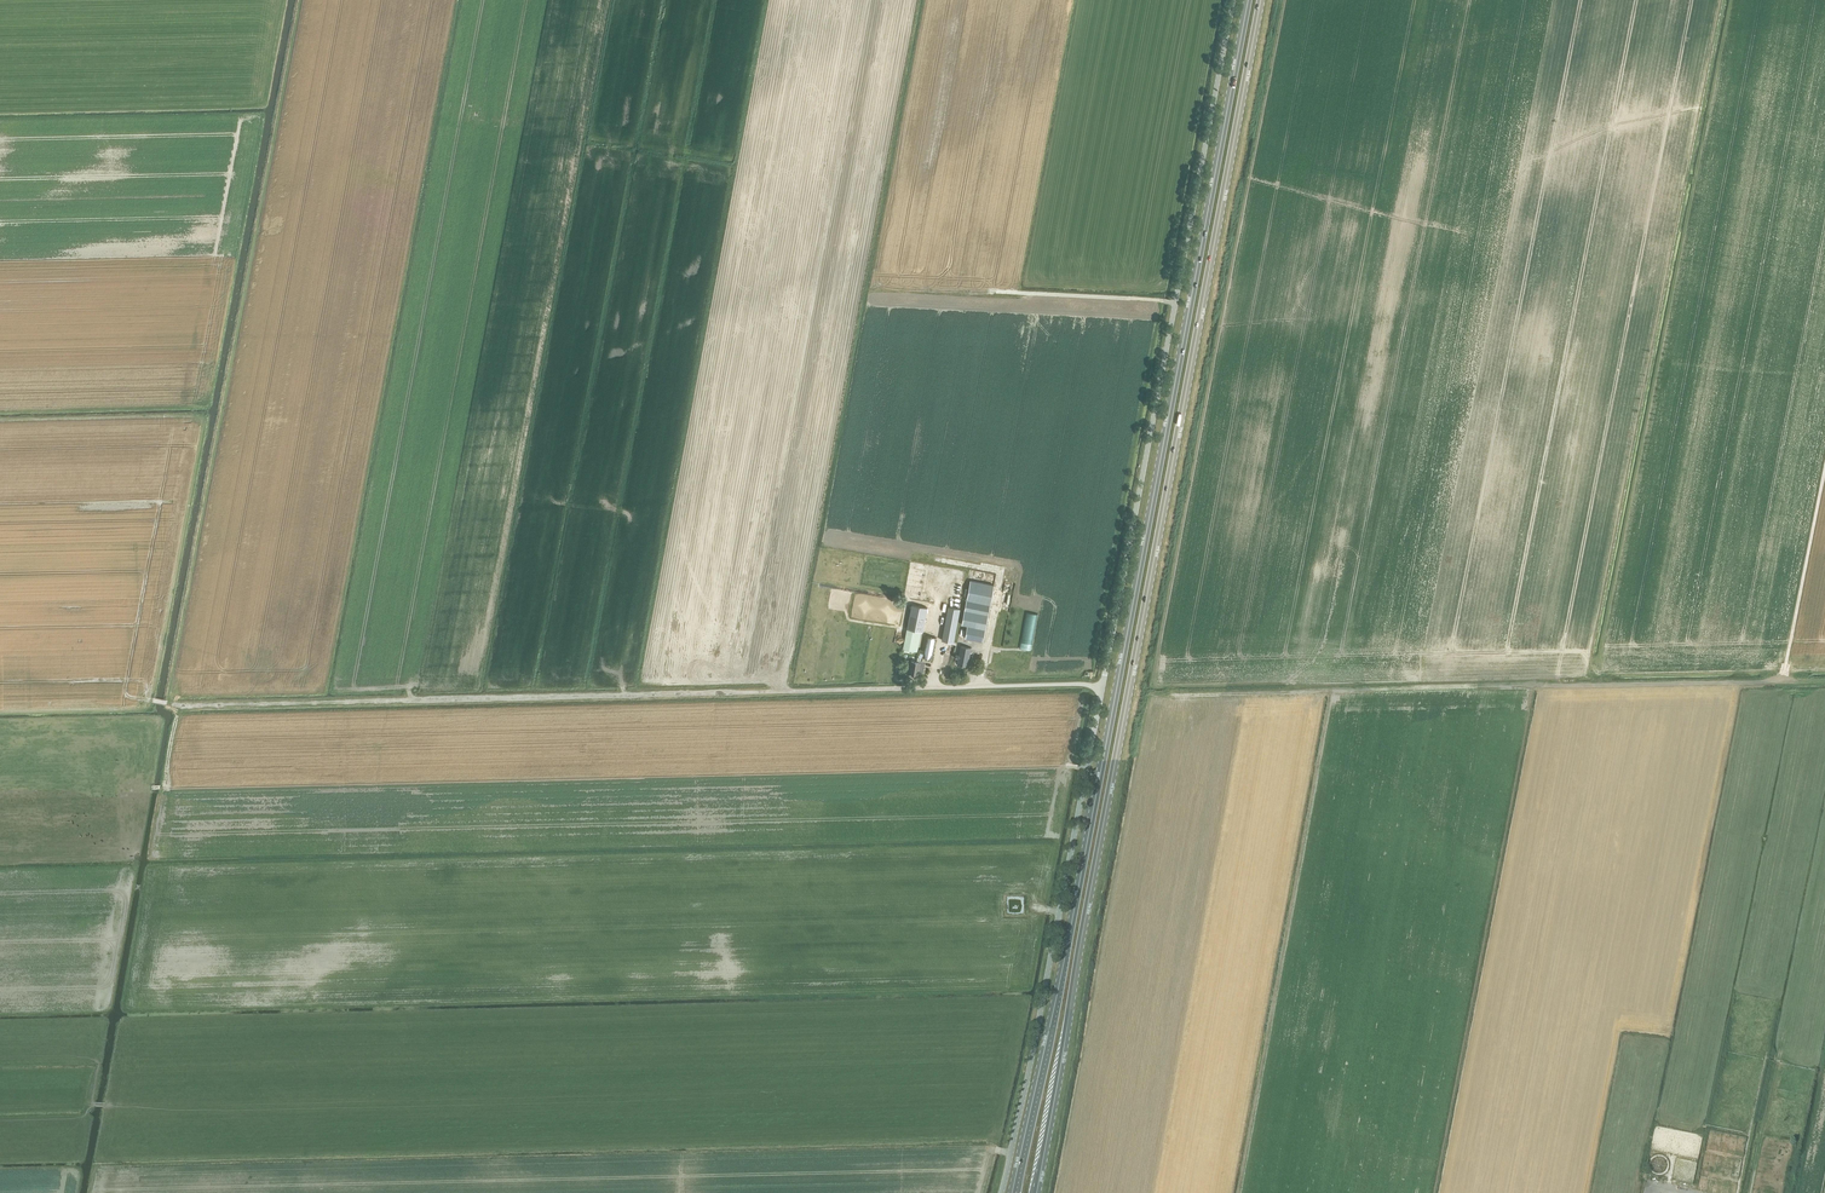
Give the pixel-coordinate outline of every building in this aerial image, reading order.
[(970,580),(961,624),(967,625),(965,637),(983,641),(994,584),(970,580)] [(919,630),(922,631),(927,607),(912,604),(907,628),(904,647),(915,649),(919,630)] [(941,639),(953,642),(960,608),(948,606),(941,639)] [(911,660),(909,672),(919,673),(919,672),(923,673),(924,667),(920,666),(921,662),(922,656),(932,658),(936,637),(925,635),(922,650),(919,649),(918,651),(917,657),(916,661),(911,660)] [(957,663),(967,665),(971,647),(960,645),(959,654),(956,653),(955,658),(958,658),(957,663)]
